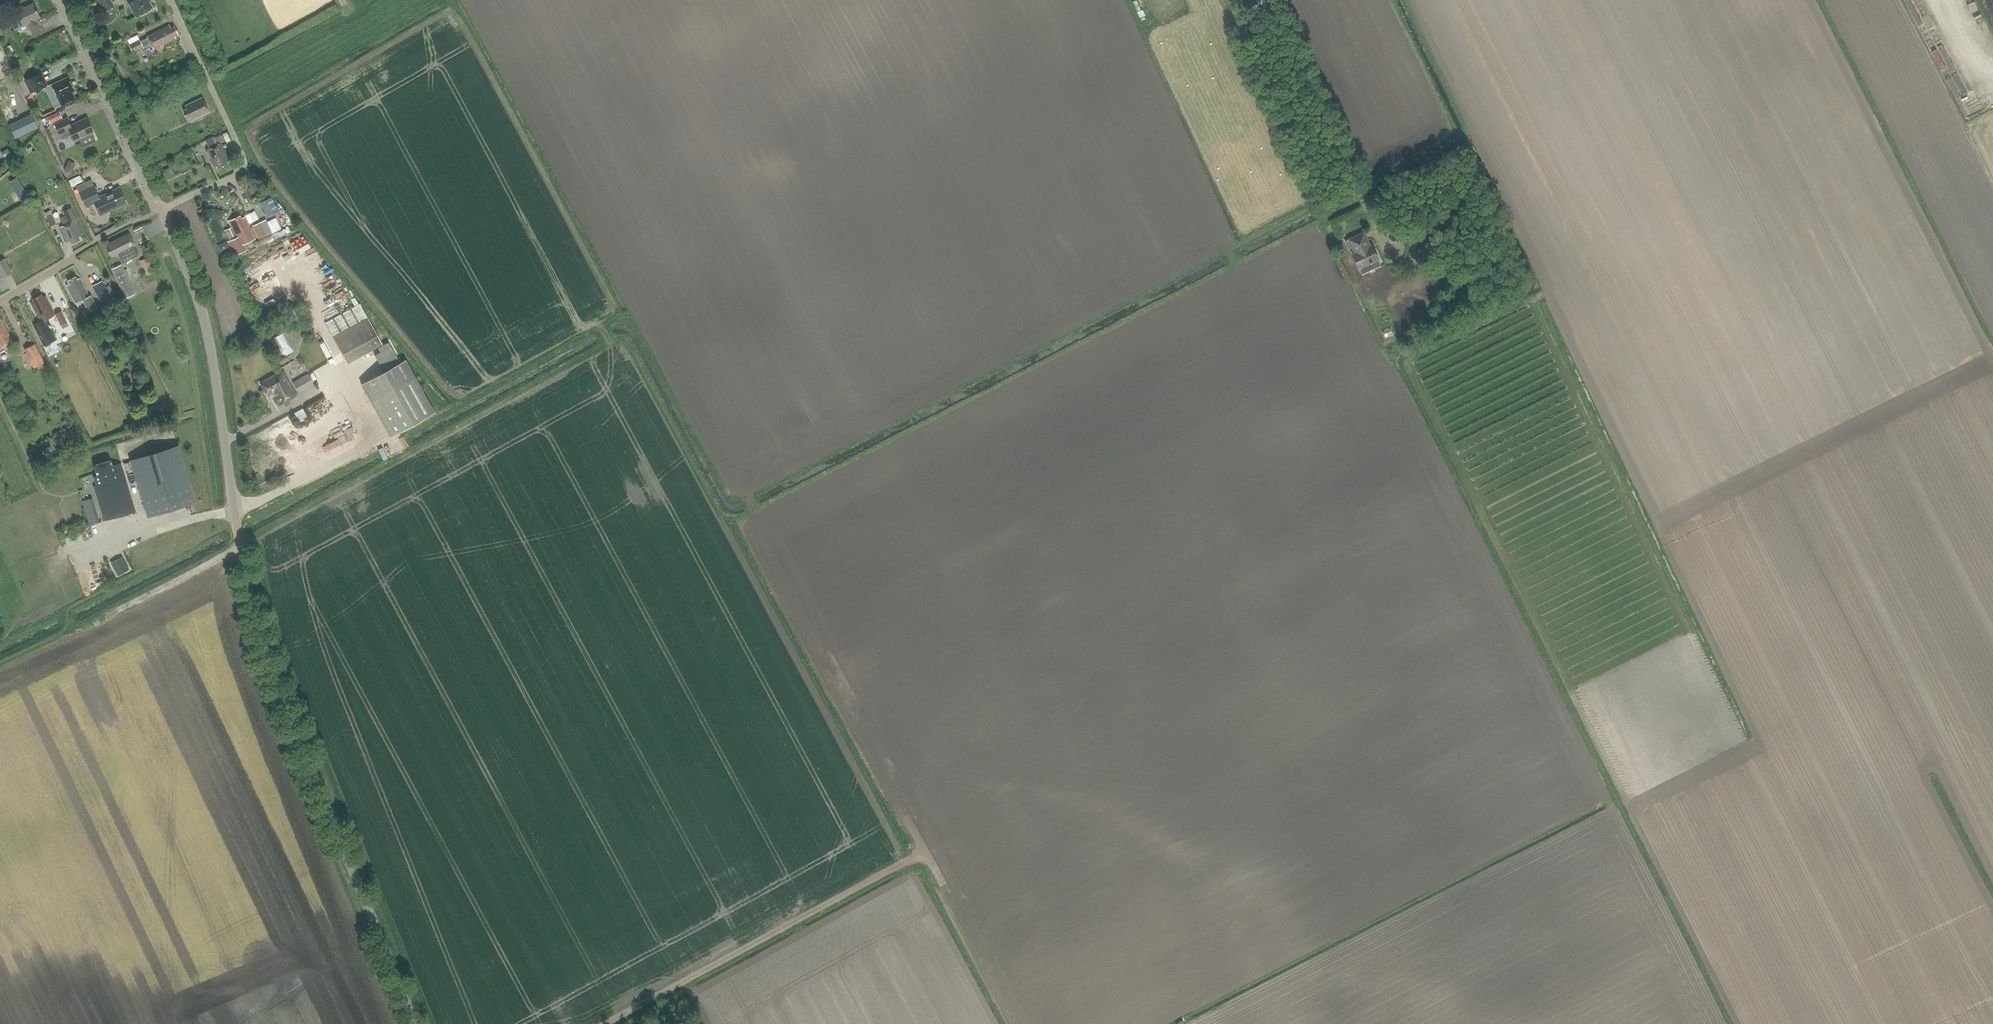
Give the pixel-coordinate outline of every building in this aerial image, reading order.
[(110,0),(96,0),(103,13),(114,7),(110,0)] [(148,0),(126,0),(135,17),(152,8),(148,0)] [(1132,1),(1137,13),(1142,11),(1137,0),(1135,0),(1132,1)] [(33,36),(41,33),(35,20),(40,18),(33,3),(8,15),(15,30),(27,24),(33,36)] [(1256,14),(1236,23),(1239,30),(1259,22),(1256,14)] [(129,45),(128,45),(132,53),(142,47),(143,49),(151,45),(154,50),(176,39),(174,36),(177,35),(173,27),(170,28),(169,25),(147,36),(147,37),(140,41),(139,40),(129,45)] [(1985,38),(1992,54),(1992,40),(1991,35),(1985,38)] [(11,71),(8,57),(0,59),(0,73),(11,71)] [(46,86),(40,73),(23,81),(29,94),(46,86)] [(61,105),(74,99),(71,92),(74,91),(67,77),(51,85),(61,105)] [(192,120),(210,111),(203,97),(185,106),(186,110),(183,111),(187,120),(190,118),(192,120)] [(59,113),(47,118),(50,126),(54,124),(61,140),(71,135),(74,142),(93,133),(86,118),(69,126),(66,118),(62,120),(59,113)] [(31,114),(8,124),(15,139),(38,128),(31,114)] [(227,132),(222,134),(226,143),(230,141),(227,132)] [(208,148),(207,149),(215,167),(218,166),(219,168),(227,164),(226,162),(228,160),(221,143),(224,142),(220,135),(213,138),(217,145),(208,148)] [(8,148),(1,152),(4,158),(11,154),(8,148)] [(68,159),(64,168),(71,172),(76,163),(68,159)] [(170,168),(163,171),(166,177),(172,174),(170,168)] [(17,178),(11,181),(14,186),(20,183),(17,178)] [(94,187),(79,194),(83,204),(85,207),(89,205),(93,203),(99,216),(126,203),(119,188),(98,197),(94,187)] [(26,193),(21,197),(24,202),(29,199),(26,193)] [(277,195),(265,200),(273,215),(284,209),(277,195)] [(41,206),(47,217),(52,215),(47,204),(41,206)] [(82,236),(75,221),(76,220),(70,208),(63,211),(67,219),(61,222),(63,226),(60,227),(67,243),(70,241),(72,244),(80,240),(79,237),(82,236)] [(210,209),(209,217),(221,219),(222,211),(210,209)] [(56,224),(52,215),(46,218),(50,227),(56,224)] [(230,241),(227,242),(234,256),(246,250),(243,245),(254,240),(253,238),(249,229),(244,218),(241,220),(240,217),(232,221),(233,223),(229,224),(231,228),(236,238),(230,241)] [(265,219),(260,222),(260,223),(266,236),(272,233),(281,229),(275,218),(266,222),(265,219)] [(260,222),(252,226),(252,227),(257,236),(258,240),(266,236),(260,223),(260,222)] [(231,228),(225,230),(230,241),(236,238),(231,228)] [(1354,253),(1352,254),(1358,268),(1362,266),(1365,272),(1373,269),(1370,263),(1378,259),(1372,245),(1370,246),(1364,232),(1345,241),(1348,248),(1352,247),(1354,253)] [(115,257),(118,255),(122,263),(139,255),(135,247),(136,246),(129,233),(108,243),(110,246),(107,247),(111,256),(114,254),(115,257)] [(148,257),(142,260),(147,269),(153,267),(148,257)] [(3,259),(0,260),(0,274),(3,278),(12,273),(3,259)] [(1498,265),(1489,269),(1499,288),(1508,284),(1498,265)] [(126,269),(113,275),(124,298),(133,294),(129,285),(130,285),(126,277),(129,275),(126,269)] [(89,297),(80,278),(77,280),(76,277),(68,281),(69,284),(67,286),(76,304),(82,301),(87,310),(88,312),(97,307),(91,295),(89,297)] [(101,281),(91,286),(100,303),(110,297),(109,296),(113,294),(109,285),(105,287),(101,281)] [(1466,290),(1457,295),(1463,306),(1472,301),(1466,290)] [(55,315),(46,297),(42,298),(41,295),(32,299),(34,303),(31,304),(40,321),(43,320),(43,321),(46,320),(55,315)] [(1379,308),(1387,304),(1383,296),(1375,300),(1379,308)] [(359,304),(325,324),(332,337),(367,318),(359,304)] [(55,315),(60,325),(66,322),(60,312),(55,315)] [(367,318),(332,337),(347,363),(382,344),(367,318)] [(13,342),(1,319),(0,320),(0,349),(13,342)] [(40,321),(33,325),(41,342),(54,335),(50,327),(51,327),(49,324),(46,320),(43,321),(43,320),(40,321)] [(90,321),(83,325),(86,331),(93,328),(90,321)] [(277,336),(286,356),(297,351),(289,331),(277,336)] [(379,353),(374,355),(380,366),(396,357),(390,346),(388,342),(377,349),(379,353)] [(39,353),(29,359),(34,368),(40,365),(44,363),(39,353)] [(362,384),(370,397),(390,434),(432,411),(411,374),(404,361),(362,384)] [(281,404),(295,396),(281,372),(260,384),(267,395),(273,391),(281,404)] [(308,374),(292,383),(298,394),(314,385),(308,374)] [(305,422),(313,417),(308,407),(299,411),(305,422)] [(178,445),(130,460),(147,517),(196,502),(178,445)] [(134,512),(121,466),(120,463),(112,466),(110,460),(93,465),(97,476),(94,477),(96,486),(94,486),(104,521),(134,512)] [(99,523),(92,501),(85,503),(92,525),(99,523)] [(124,562),(114,568),(118,575),(129,569),(124,562)]
